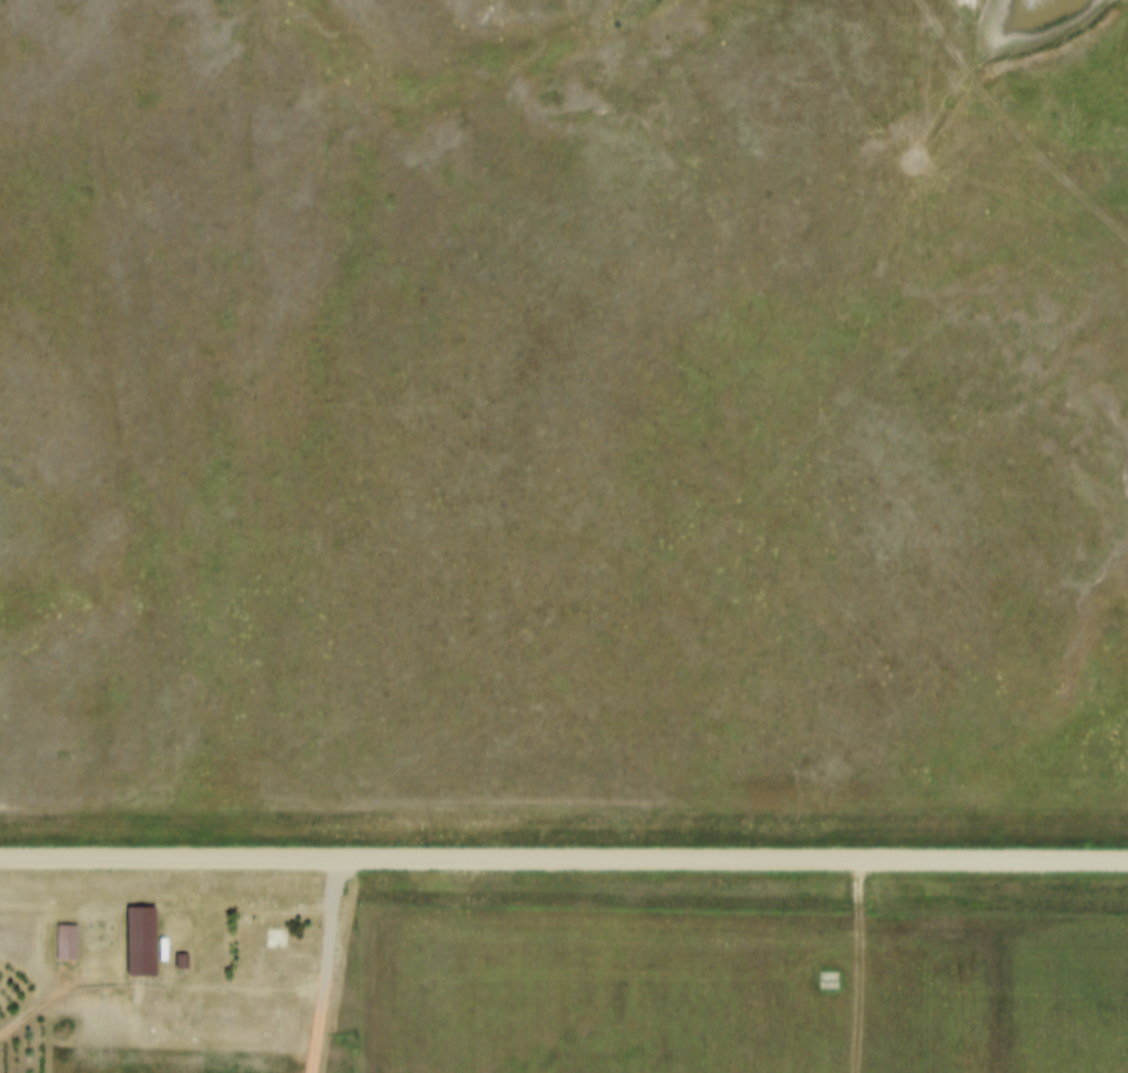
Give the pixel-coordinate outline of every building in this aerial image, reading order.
[(159,898),(131,898),(130,931),(159,931),(159,898)] [(81,914),(58,915),(59,950),(81,950),(81,914)] [(269,937),(292,937),(292,919),(269,919),(269,937)]
